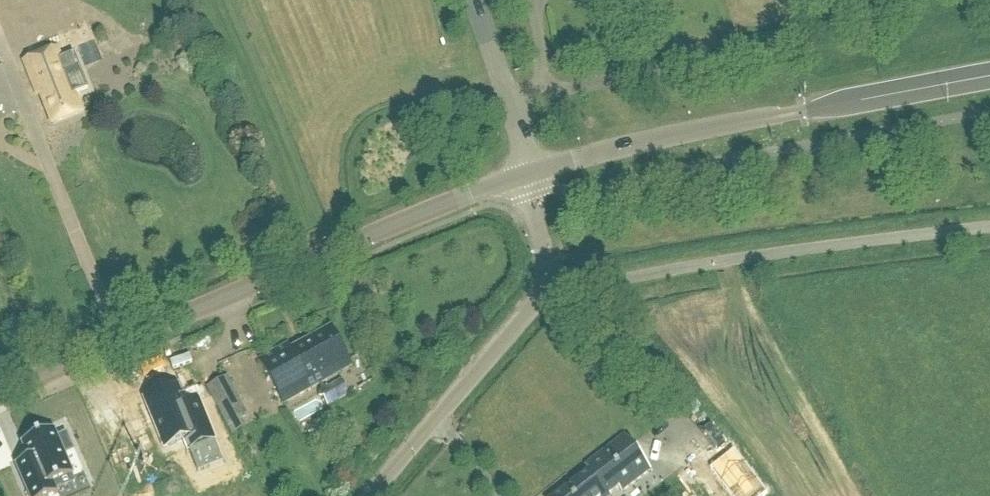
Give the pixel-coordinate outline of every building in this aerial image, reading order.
[(36,99),(41,97),(53,127),(83,115),(58,50),(23,64),(36,99)] [(80,83),(92,78),(89,68),(76,73),(80,83)] [(289,347),(260,362),(283,406),(328,381),(325,375),(349,362),(332,330),(292,352),(289,347)] [(229,379),(209,390),(225,420),(245,409),(229,379)] [(330,408),(348,398),(339,383),(321,392),(330,408)] [(178,387),(145,400),(166,450),(185,442),(198,474),(224,464),(200,406),(191,410),(189,405),(186,407),(178,387)] [(16,466),(29,495),(56,495),(58,495),(54,485),(74,477),(65,456),(74,452),(67,436),(58,439),(54,431),(22,445),(29,461),(27,462),(28,466),(20,470),(18,466),(16,466)] [(586,468),(590,473),(608,495),(609,495),(617,488),(622,494),(651,471),(625,437),(586,468)] [(590,473),(560,495),(609,495),(608,495),(590,473)]
